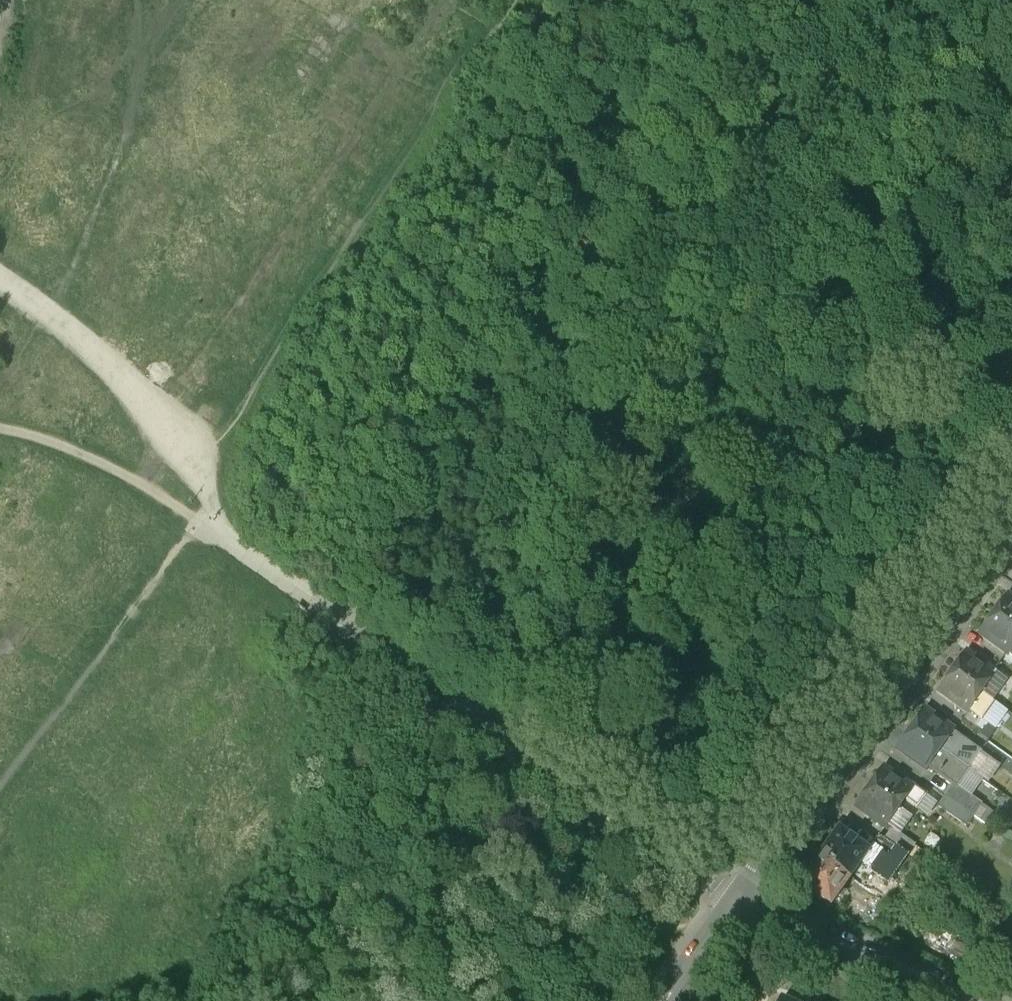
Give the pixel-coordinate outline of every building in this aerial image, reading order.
[(1008,593),(993,613),(1011,627),(1011,596),(1008,593)] [(993,613),(978,634),(1008,655),(1011,650),(1011,627),(993,613)] [(996,672),(966,650),(952,671),(982,692),(996,672)] [(952,671),(937,691),(967,713),(982,692),(952,671)] [(955,729),(925,708),(910,729),(968,769),(980,752),(953,733),(955,729)] [(968,769),(910,729),(896,749),(926,771),(928,767),(956,787),(968,769)] [(914,787),(884,766),(869,787),(899,808),(914,787)] [(899,808),(869,787),(854,807),(884,829),(899,808)] [(915,844),(892,828),(884,840),(907,856),(915,844)] [(869,850),(839,829),(820,856),(850,877),(869,850)] [(850,877),(820,856),(800,883),(831,904),(850,877)] [(907,872),(892,862),(886,870),(901,880),(907,872)] [(980,953),(955,942),(950,954),(975,965),(980,953)]
